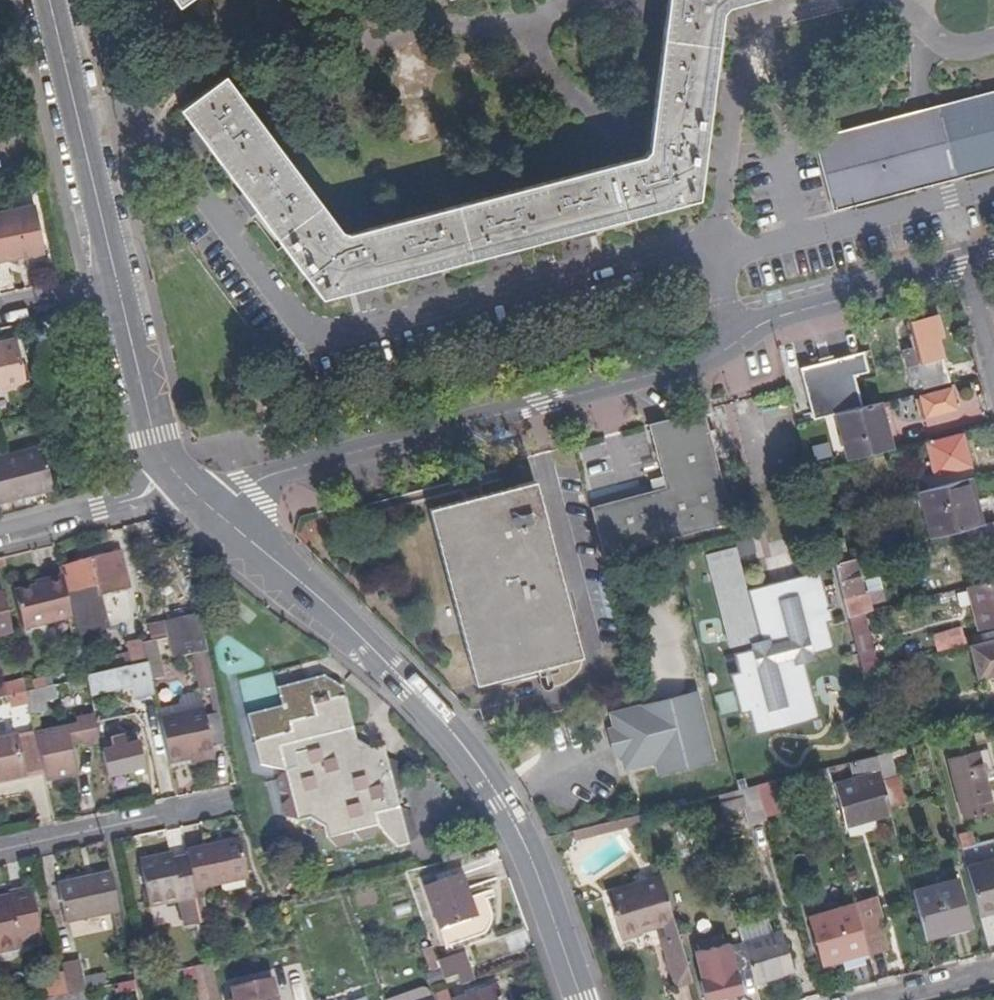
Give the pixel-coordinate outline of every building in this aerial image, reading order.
[(657,144),(645,157),(354,233),(341,227),(228,75),(186,107),(328,296),(704,198),(727,12),(734,3),(747,0),(674,0),(657,144)] [(948,112),(962,165),(993,157),(993,101),(948,112)] [(0,114),(0,121),(0,122),(27,118),(26,111),(0,114)] [(962,165),(948,112),(831,143),(846,196),(962,165)] [(45,250),(34,207),(0,213),(0,259),(45,250)] [(937,316),(910,323),(917,347),(905,350),(915,390),(948,383),(937,338),(943,337),(937,316)] [(0,343),(0,389),(28,383),(18,339),(0,343)] [(804,368),(820,420),(840,414),(861,409),(854,376),(868,373),(863,353),(804,368)] [(950,390),(915,399),(919,416),(923,416),(925,419),(940,415),(940,411),(955,407),(950,390)] [(37,392),(27,394),(31,407),(40,404),(37,392)] [(880,404),(867,407),(861,409),(840,414),(850,461),(892,450),(880,404)] [(664,496),(590,514),(602,562),(730,530),(702,417),(648,431),(664,496)] [(963,434),(925,445),(933,476),(970,467),(963,434)] [(1,459),(11,500),(55,489),(44,449),(1,459)] [(11,500),(1,459),(0,459),(0,503),(11,500)] [(969,511),(962,482),(914,494),(925,539),(962,529),(977,525),(974,510),(969,511)] [(534,486),(432,512),(477,693),(580,668),(534,486)] [(977,525),(962,529),(966,543),(993,536),(993,530),(992,521),(977,525)] [(924,539),(911,542),(913,553),(927,549),(924,539)] [(756,589),(746,592),(742,578),(734,548),(706,556),(730,648),(746,643),(747,645),(747,651),(733,656),(737,674),(730,676),(739,715),(748,713),(754,737),(819,720),(805,663),(812,661),(810,652),(831,645),(827,624),(833,622),(820,572),(793,580),(792,587),(782,590),(773,585),(756,589)] [(120,552),(65,566),(80,622),(83,633),(109,627),(106,615),(101,592),(128,585),(120,552)] [(857,556),(832,563),(846,619),(863,614),(875,611),(869,589),(866,590),(857,556)] [(71,616),(60,575),(44,580),(45,585),(13,593),(23,629),(71,616)] [(746,592),(756,589),(752,575),(742,578),(746,592)] [(793,580),(773,585),(782,590),(792,587),(793,580)] [(966,588),(976,629),(993,625),(993,580),(966,588)] [(924,583),(927,595),(936,593),(933,581),(924,583)] [(0,590),(0,631),(11,628),(0,590)] [(210,653),(200,607),(164,618),(174,656),(196,654),(210,653)] [(863,614),(846,619),(861,672),(876,668),(863,614)] [(169,636),(165,619),(150,623),(154,639),(169,636)] [(931,634),(936,653),(964,646),(959,627),(931,634)] [(148,660),(156,658),(151,635),(145,636),(145,637),(148,660)] [(144,661),(148,660),(145,637),(145,636),(139,638),(144,661)] [(127,665),(144,661),(139,638),(123,642),(126,652),(90,662),(94,673),(127,665)] [(971,648),(979,678),(993,674),(993,642),(971,648)] [(217,685),(210,653),(196,654),(203,689),(217,685)] [(155,688),(148,660),(144,661),(127,665),(131,681),(133,694),(155,688)] [(167,674),(165,660),(151,663),(154,677),(167,674)] [(131,681),(127,665),(94,673),(87,675),(92,691),(131,681)] [(34,678),(36,687),(49,684),(47,675),(34,678)] [(352,745),(358,738),(345,687),(326,676),(281,688),(285,704),(248,713),(255,739),(262,763),(285,766),(275,777),(278,788),(291,792),(281,801),(285,815),(297,819),(310,816),(325,824),(327,838),(337,847),(350,845),(352,830),(362,841),(374,839),(378,824),(401,847),(414,843),(419,837),(413,814),(399,807),(397,795),(405,787),(398,761),(386,758),(384,746),(370,748),(366,754),(352,745)] [(57,683),(29,690),(35,714),(51,709),(48,697),(62,694),(57,683)] [(210,707),(163,719),(173,764),(198,757),(220,752),(210,707)] [(601,762),(601,764),(605,776),(651,764),(654,778),(690,770),(674,708),(593,729),(596,741),(598,750),(606,748),(609,761),(601,762)] [(104,742),(97,712),(79,716),(81,723),(85,740),(86,746),(104,742)] [(212,716),(219,747),(231,745),(223,714),(212,716)] [(85,740),(81,723),(67,727),(71,743),(85,740)] [(67,727),(39,734),(48,770),(50,779),(79,773),(71,743),(67,727)] [(48,770),(39,734),(38,728),(0,737),(0,735),(0,781),(48,770)] [(106,752),(113,777),(150,768),(142,742),(129,745),(126,736),(115,739),(118,748),(106,752)] [(370,748),(358,738),(352,745),(366,754),(370,748)] [(988,749),(950,760),(965,819),(992,812),(983,775),(993,772),(988,749)] [(221,757),(220,752),(198,757),(200,762),(221,757)] [(893,753),(879,757),(885,781),(899,777),(893,753)] [(885,781),(879,757),(854,764),(859,782),(836,788),(844,821),(892,809),(891,806),(885,781)] [(906,802),(899,777),(885,781),(891,806),(906,802)] [(777,782),(761,786),(768,809),(782,806),(777,782)] [(761,786),(745,790),(746,797),(725,802),(728,813),(750,808),(753,817),(768,813),(768,809),(761,786)] [(631,817),(634,829),(644,826),(641,815),(631,817)] [(591,827),(593,839),(634,829),(631,817),(591,827)] [(591,827),(573,832),(577,843),(593,839),(591,827)] [(189,851),(197,889),(247,878),(238,842),(189,851)] [(443,864),(470,858),(467,845),(440,851),(443,864)] [(193,890),(197,889),(189,851),(184,852),(186,858),(193,890)] [(201,924),(193,890),(186,858),(171,862),(168,856),(137,863),(147,907),(178,901),(183,927),(201,924)] [(966,866),(979,914),(993,910),(993,858),(966,866)] [(437,885),(427,888),(441,927),(477,914),(463,875),(452,879),(450,872),(435,877),(437,885)] [(70,924),(117,913),(109,874),(62,884),(70,924)] [(674,985),(692,980),(662,877),(608,895),(619,937),(640,931),(639,925),(650,921),(652,925),(663,923),(668,940),(661,943),(674,985)] [(912,890),(924,936),(970,925),(957,880),(912,890)] [(65,925),(70,924),(62,884),(57,885),(65,925)] [(39,933),(28,891),(7,896),(7,900),(0,902),(0,953),(20,948),(20,945),(17,939),(39,933)] [(880,896),(855,903),(855,905),(867,950),(869,956),(891,951),(883,919),(885,918),(880,896)] [(867,950),(855,905),(810,917),(822,962),(867,950)] [(737,926),(753,980),(793,969),(783,930),(774,933),(769,917),(737,926)] [(40,940),(39,933),(17,939),(20,945),(40,940)] [(692,947),(705,999),(740,991),(733,964),(731,965),(724,938),(692,947)] [(430,986),(446,981),(444,978),(440,964),(433,946),(424,948),(430,970),(425,971),(430,986)] [(458,974),(471,970),(466,956),(440,964),(444,978),(458,974)] [(64,979),(69,996),(85,993),(83,979),(78,961),(60,966),(64,979)] [(202,995),(219,992),(213,965),(196,968),(202,995)] [(474,980),(471,970),(458,974),(461,984),(474,980)] [(83,979),(85,993),(106,989),(103,975),(83,979)] [(61,997),(69,996),(64,979),(57,980),(61,997)] [(45,983),(49,999),(61,997),(57,980),(45,983)] [(231,989),(233,999),(275,999),(271,980),(231,989)] [(453,999),(502,999),(497,984),(453,999)] [(435,999),(433,999),(427,986),(423,986),(386,999),(435,999)] [(365,991),(339,999),(368,999),(365,991)]
